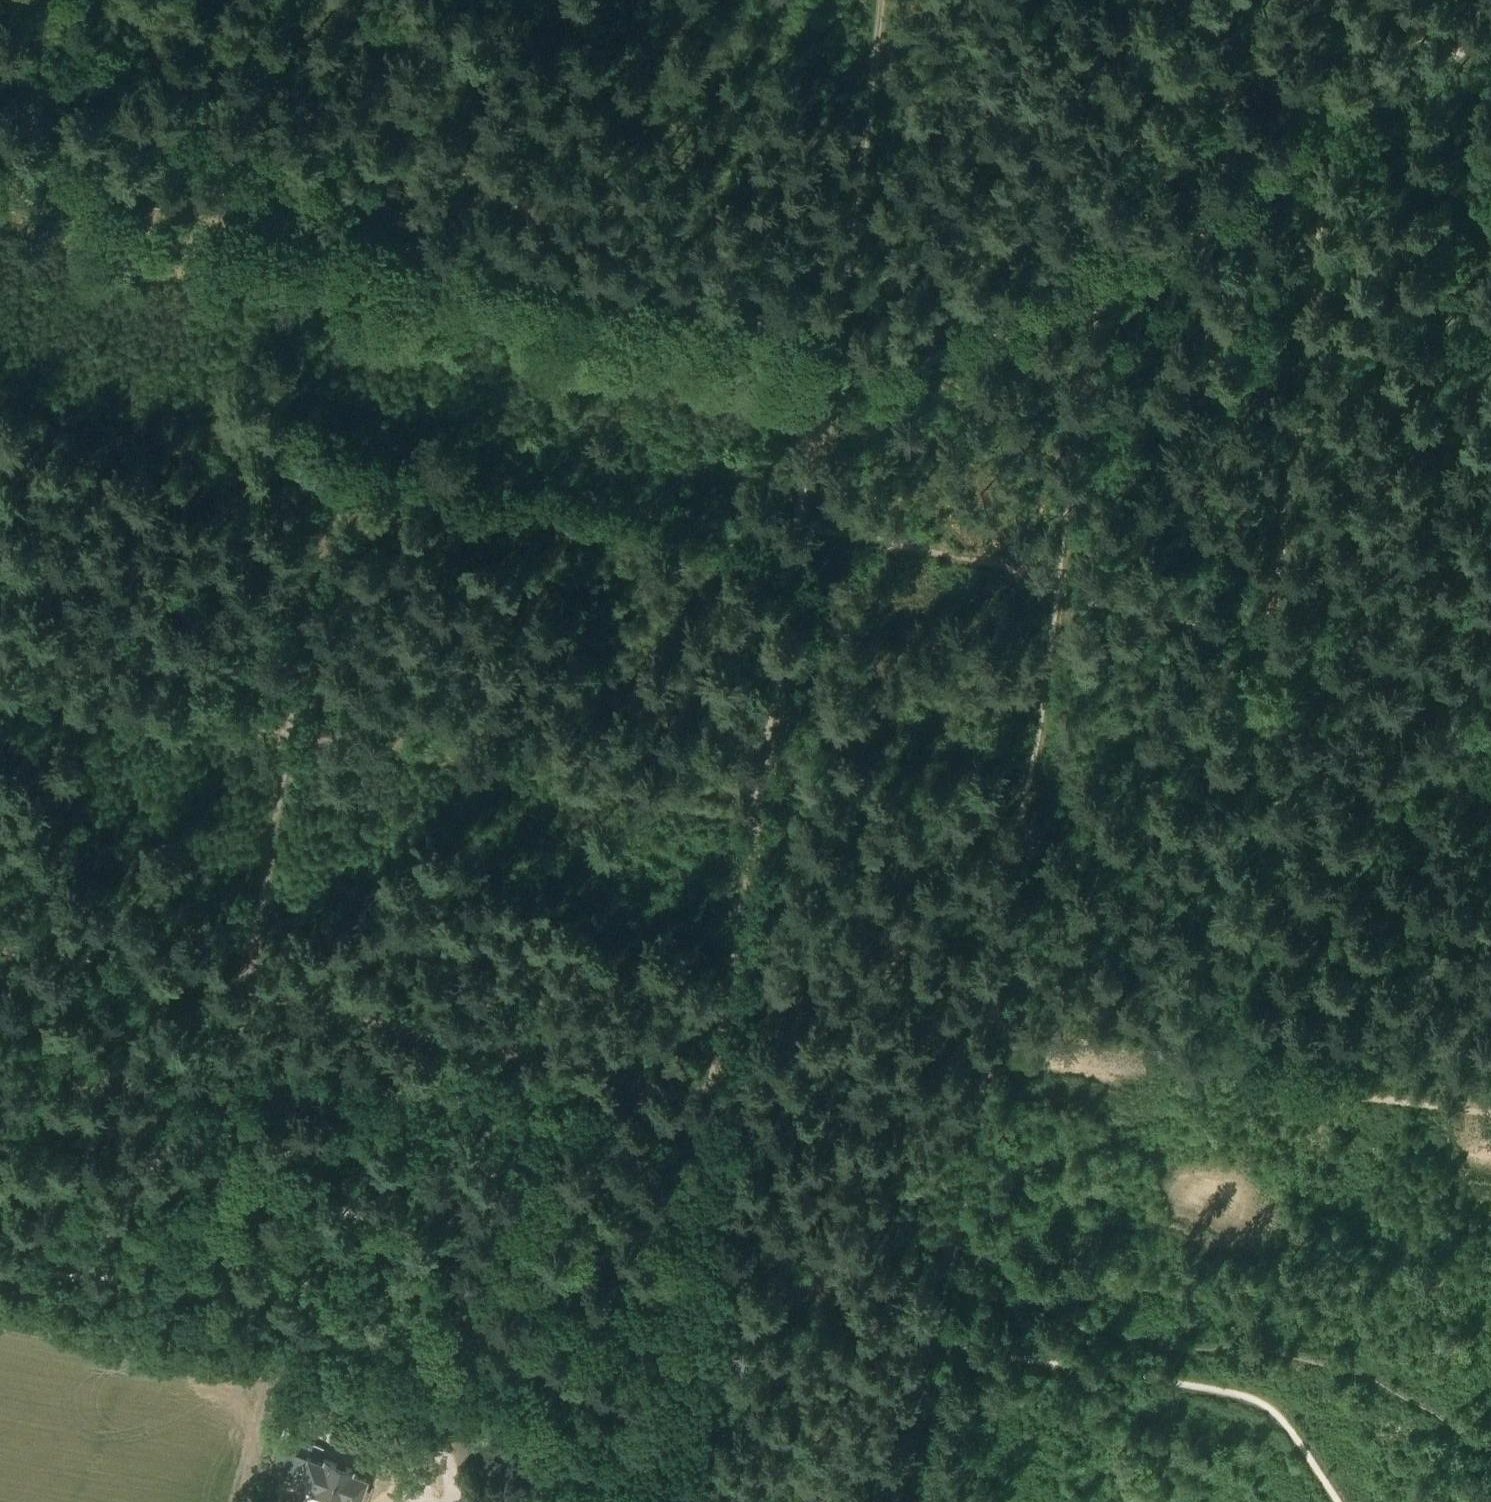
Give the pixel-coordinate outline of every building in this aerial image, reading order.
[(278,1449),(270,1472),(290,1479),(293,1470),(302,1473),(301,1476),(297,1478),(301,1487),(305,1485),(315,1488),(313,1494),(335,1501),(341,1501),(342,1498),(354,1501),(357,1501),(365,1479),(350,1473),(351,1469),(325,1460),(323,1464),(308,1458),(307,1459),(278,1449)]
